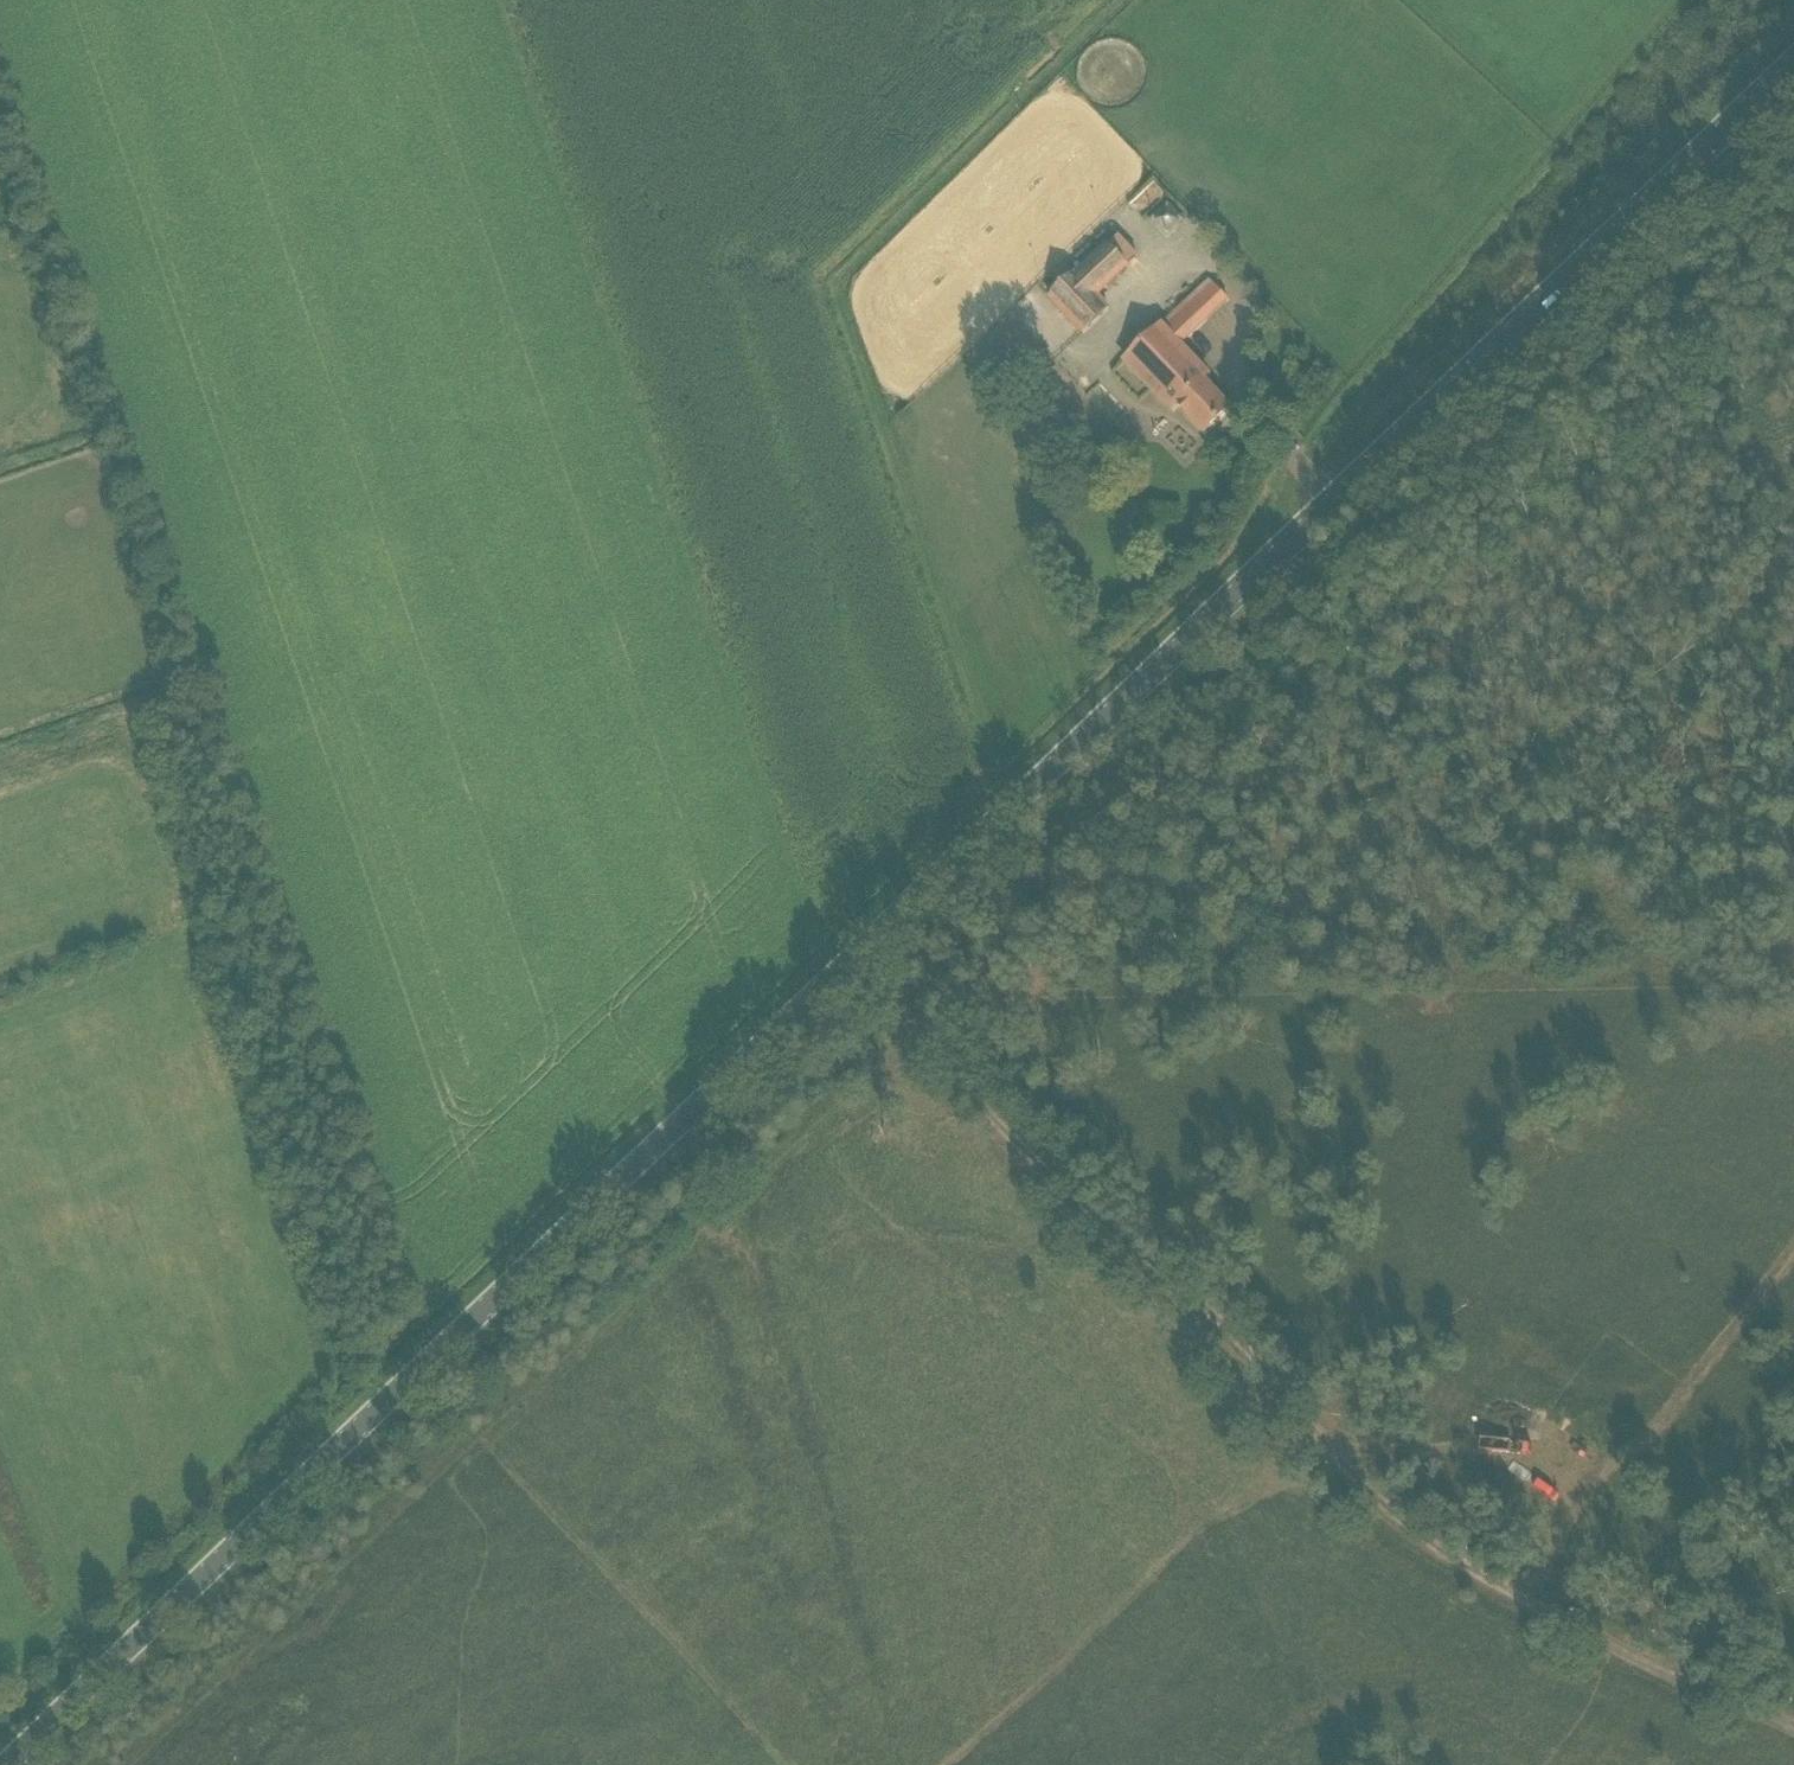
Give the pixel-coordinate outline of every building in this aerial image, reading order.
[(1152,218),(1148,222),(1163,238),(1167,242),(1173,237),(1188,223),(1184,218),(1168,202),(1152,218)] [(1080,269),(1047,300),(1052,305),(1075,330),(1082,338),(1111,310),(1100,297),(1103,294),(1080,269)] [(1182,306),(1124,362),(1172,412),(1178,406),(1189,417),(1205,435),(1230,411),(1214,393),(1203,382),(1208,378),(1179,348),(1201,327),(1182,306)]
